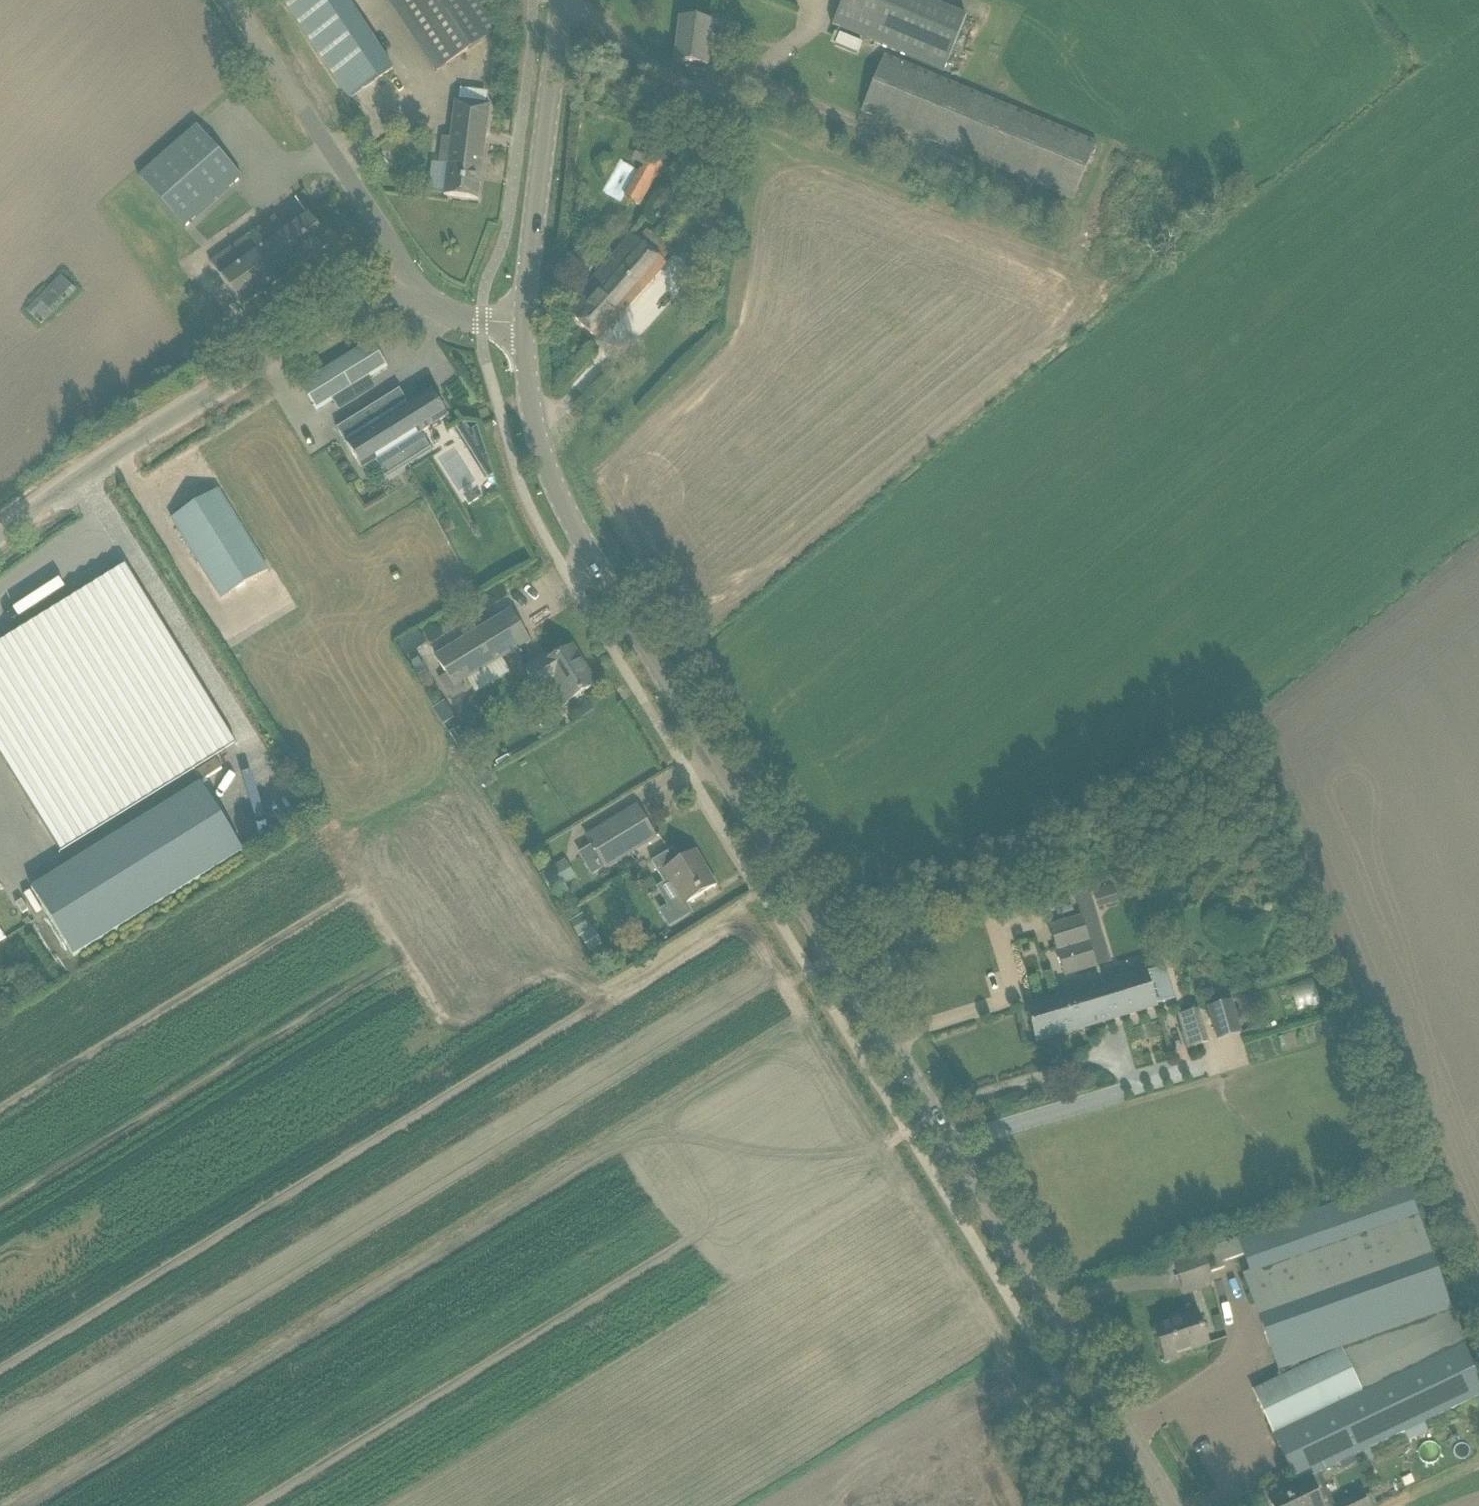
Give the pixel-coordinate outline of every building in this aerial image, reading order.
[(349,99),(393,70),(346,0),(283,0),(349,99)] [(437,71),(503,27),(485,0),(389,0),(437,71)] [(943,73),(966,17),(925,0),(843,0),(832,26),(943,73)] [(680,18),(674,63),(690,65),(690,69),(695,70),(701,71),(706,71),(707,67),(708,67),(709,52),(719,53),(723,18),(710,17),(710,21),(680,18)] [(840,35),(835,46),(856,55),(861,44),(840,35)] [(860,113),(1072,201),(1097,143),(884,55),(860,113)] [(439,164),(447,165),(443,196),(477,201),(490,105),(456,101),(451,139),(443,138),(439,164)] [(196,125),(139,175),(185,228),(242,178),(196,125)] [(639,170),(631,184),(646,193),(654,179),(639,170)] [(210,263),(230,291),(242,307),(329,245),(307,214),(285,230),(275,217),(210,263)] [(688,222),(678,244),(685,250),(696,228),(688,222)] [(565,312),(598,341),(611,326),(666,265),(632,235),(565,312)] [(64,273),(27,307),(43,324),(80,290),(64,273)] [(316,413),(386,369),(370,343),(300,386),(316,413)] [(346,445),(362,470),(447,417),(432,392),(409,406),(399,390),(336,428),(344,441),(345,440),(348,444),(346,445)] [(465,423),(453,430),(470,458),(484,450),(477,427),(470,431),(465,423)] [(171,519),(221,600),(268,571),(218,490),(171,519)] [(60,852),(192,771),(236,746),(126,566),(82,593),(0,643),(0,755),(60,852)] [(446,674),(439,678),(452,699),(466,690),(461,683),(529,641),(510,611),(435,657),(446,674)] [(408,657),(430,643),(422,629),(400,643),(408,657)] [(555,685),(567,703),(594,686),(572,649),(545,665),(543,661),(526,672),(539,694),(555,685)] [(432,710),(442,727),(455,719),(444,702),(432,710)] [(507,756),(496,762),(499,767),(510,761),(507,756)] [(484,767),(473,773),(479,783),(489,777),(484,767)] [(31,889),(73,957),(243,853),(200,785),(31,889)] [(587,838),(606,868),(655,838),(636,807),(619,818),(587,838)] [(670,881),(685,905),(717,886),(696,851),(680,861),(673,849),(651,862),(665,884),(670,881)] [(1081,918),(1081,917),(1049,927),(1065,977),(1111,963),(1096,914),(1081,918)] [(583,916),(570,924),(579,938),(592,930),(583,916)] [(594,932),(581,940),(589,952),(602,945),(594,932)] [(1145,967),(1102,980),(1112,1020),(1157,1007),(1156,1005),(1175,999),(1166,968),(1147,973),(1145,967)] [(1112,1020),(1102,980),(1056,993),(1058,999),(1026,1008),(1036,1043),(1112,1020)] [(1241,1033),(1232,1001),(1209,1008),(1218,1040),(1241,1033)] [(1177,1017),(1187,1050),(1208,1044),(1198,1011),(1177,1017)] [(1308,1478),(1340,1463),(1343,1470),(1356,1463),(1353,1457),(1478,1398),(1478,1379),(1464,1347),(1465,1347),(1405,1182),(1201,1253),(1208,1274),(1224,1269),(1222,1263),(1244,1256),(1251,1274),(1244,1276),(1281,1378),(1253,1392),(1296,1484),(1308,1478)] [(1212,1285),(1208,1274),(1201,1253),(1174,1262),(1185,1294),(1212,1285)] [(1182,1319),(1155,1329),(1165,1359),(1207,1345),(1195,1310),(1181,1315),(1182,1319)] [(1296,1484),(1298,1487),(1269,1501),(1272,1505),(1322,1505),(1308,1478),(1296,1484)] [(1362,1494),(1338,1505),(1368,1505),(1362,1494)]
